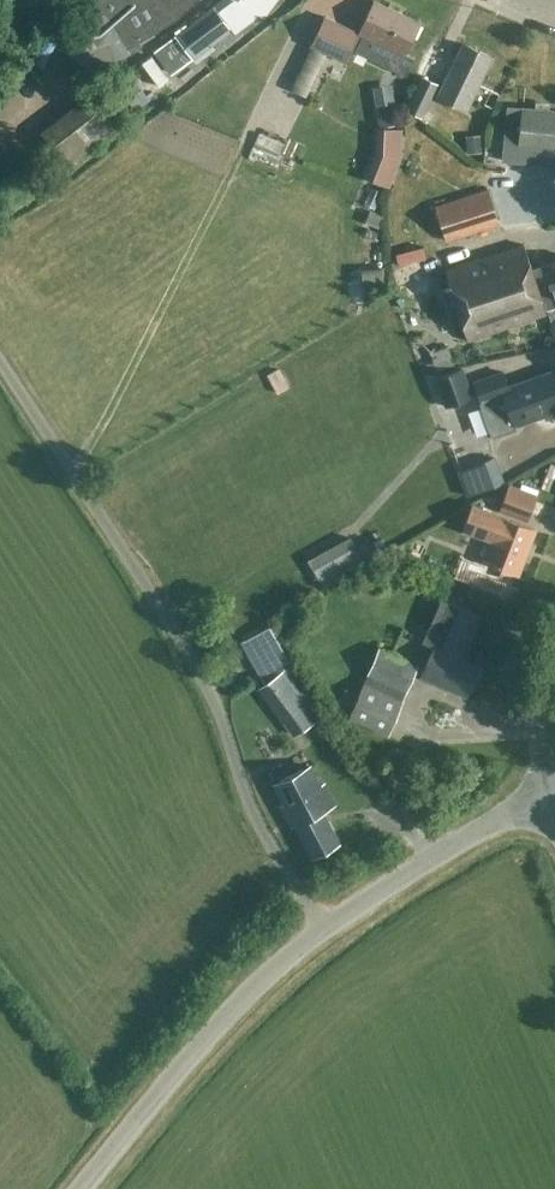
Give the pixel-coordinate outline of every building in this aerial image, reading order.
[(143,46),(139,40),(177,17),(195,0),(98,0),(88,18),(101,24),(87,51),(99,71),(130,52),(131,54),(143,46)] [(400,72),(406,75),(414,58),(405,53),(420,22),(375,0),(359,32),(325,15),(316,34),(310,46),(348,65),(355,50),(381,63),(383,64),(400,72)] [(214,5),(176,35),(194,58),(232,28),(214,5)] [(73,22),(54,42),(71,59),(91,39),(73,22)] [(439,96),(467,109),(492,57),(464,44),(439,96)] [(436,116),(427,111),(439,84),(423,76),(406,110),(418,115),(414,122),(430,129),(436,116)] [(397,125),(392,85),(372,87),(378,128),(397,125)] [(94,98),(45,137),(67,164),(116,125),(94,98)] [(503,160),(554,165),(554,111),(521,108),(521,109),(508,107),(503,160)] [(278,125),(272,142),(298,152),(304,136),(278,125)] [(377,130),(376,151),(365,179),(388,188),(399,161),(400,131),(377,130)] [(437,207),(448,240),(498,223),(487,190),(437,207)] [(446,270),(468,340),(547,314),(545,309),(554,306),(554,261),(532,269),(524,245),(446,270)] [(420,276),(443,267),(438,256),(416,265),(420,276)] [(422,375),(454,365),(449,347),(416,357),(422,375)] [(298,362),(285,370),(295,385),(308,378),(298,362)] [(474,397),(463,366),(434,377),(445,408),(474,397)] [(514,426),(554,411),(554,369),(508,386),(503,372),(476,382),(483,403),(480,404),(493,439),(516,430),(514,426)] [(505,485),(496,458),(458,471),(467,498),(505,485)] [(501,508),(528,518),(536,496),(509,486),(501,508)] [(536,529),(501,516),(473,505),(464,529),(492,540),(484,560),(520,574),(536,529)] [(349,537),(308,560),(323,587),(365,563),(349,537)] [(461,606),(444,599),(424,642),(435,647),(423,675),(466,695),(480,665),(463,658),(482,615),(461,606)] [(381,648),(369,675),(408,693),(420,666),(381,648)] [(259,688),(294,735),(318,717),(282,670),(259,688)] [(365,684),(360,695),(346,688),(339,703),(353,709),(350,717),(388,735),(404,701),(365,684)] [(309,766),(275,783),(285,803),(282,805),(293,827),(296,825),(313,857),(337,844),(321,813),(334,806),(323,784),(319,785),(309,766)]
